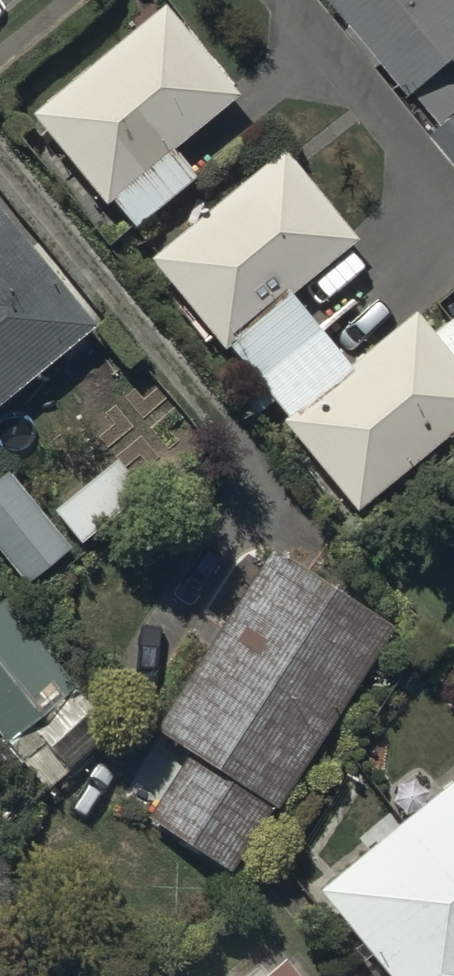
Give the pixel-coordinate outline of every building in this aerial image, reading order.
[(413,90),(417,87),(444,120),(453,112),(453,0),(338,0),(413,90)] [(162,1),(28,111),(102,202),(236,91),(162,1)] [(281,146),(147,256),(221,345),(225,342),(258,381),(321,328),(290,291),(356,237),(281,146)] [(94,322),(0,207),(0,398),(94,322)] [(321,328),(258,381),(285,413),(279,419),(355,509),(453,427),(453,356),(414,309),(350,363),(321,328)] [(52,508),(79,541),(144,488),(117,456),(52,508)] [(23,582),(69,545),(5,467),(0,471),(0,554),(23,582)] [(270,548),(155,727),(189,749),(147,815),(229,868),(270,803),(276,807),(392,625),(270,548)] [(0,597),(0,734),(4,739),(71,686),(0,597)] [(401,816),(453,881),(453,773),(401,816)] [(401,816),(315,886),(389,975),(453,975),(453,881),(401,816)] [(282,955),(256,975),(299,975),(282,955)]
